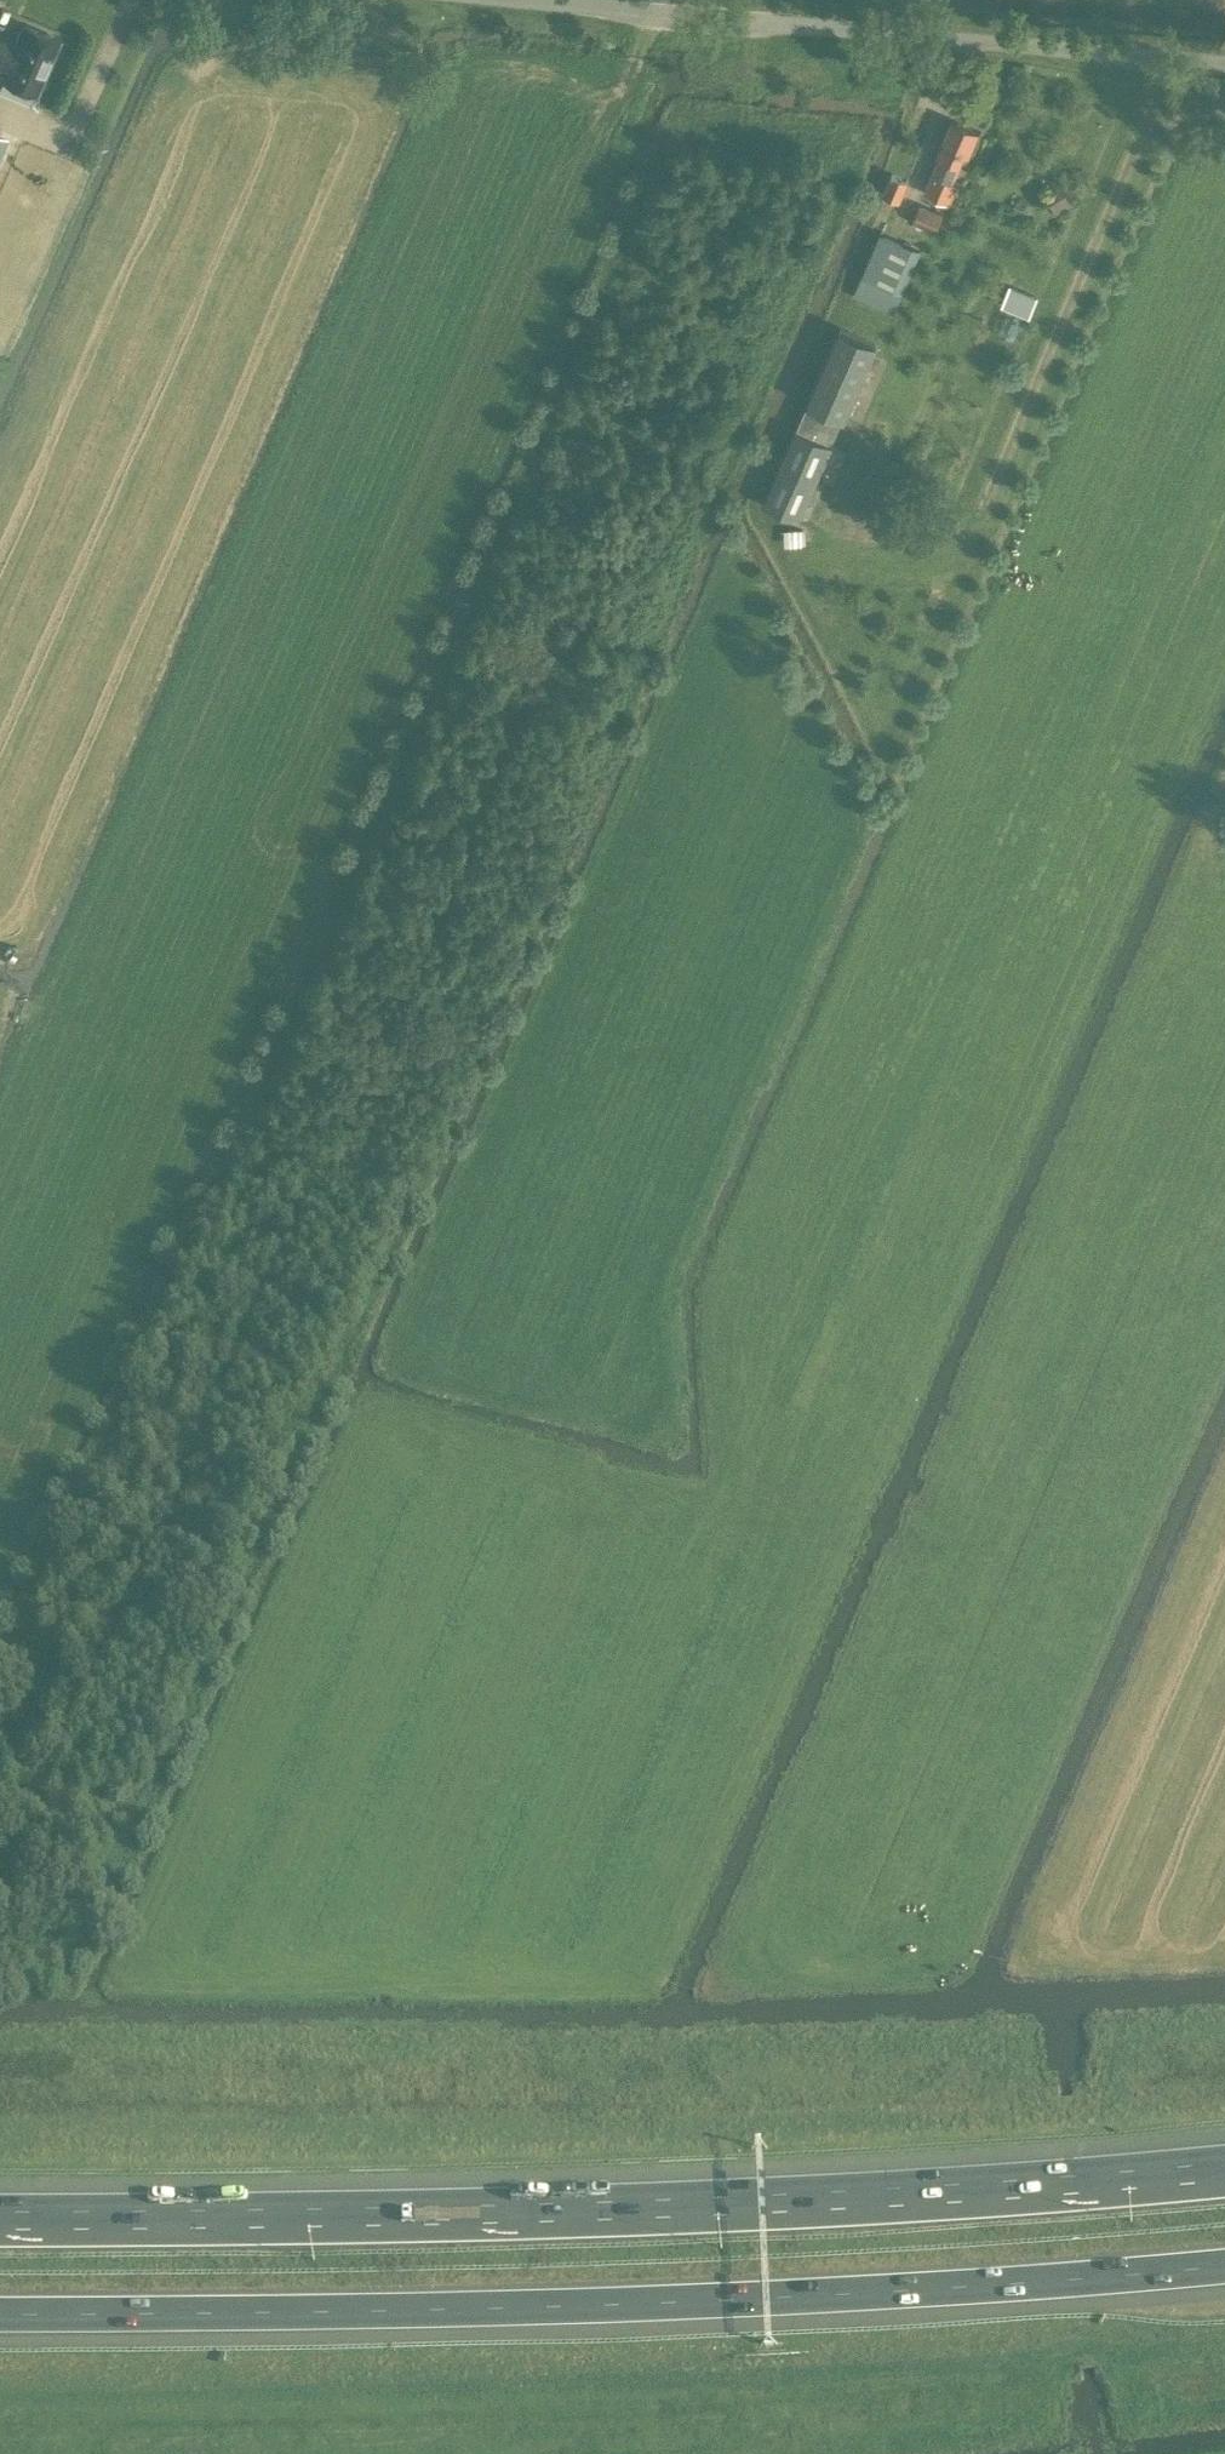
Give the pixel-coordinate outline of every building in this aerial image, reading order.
[(59,38),(24,23),(15,43),(0,36),(0,71),(3,72),(1,76),(36,92),(59,38)] [(955,181),(951,179),(959,161),(963,163),(978,130),(952,118),(938,152),(941,153),(932,172),(932,173),(933,173),(925,191),(947,200),(955,181)] [(899,200),(908,179),(892,173),(884,193),(899,200)] [(1067,188),(1048,200),(1057,215),(1076,203),(1067,188)] [(935,230),(942,213),(920,204),(913,220),(935,230)] [(895,312),(922,247),(904,240),(902,243),(880,233),(854,295),(895,312)] [(1010,285),(1001,307),(1028,318),(1037,296),(1010,285)] [(845,416),(876,342),(840,327),(808,400),(809,401),(797,429),(796,428),(764,502),(800,517),(832,444),(831,443),(844,416),(845,416)] [(786,544),(806,543),(805,527),(785,528),(786,544)]
